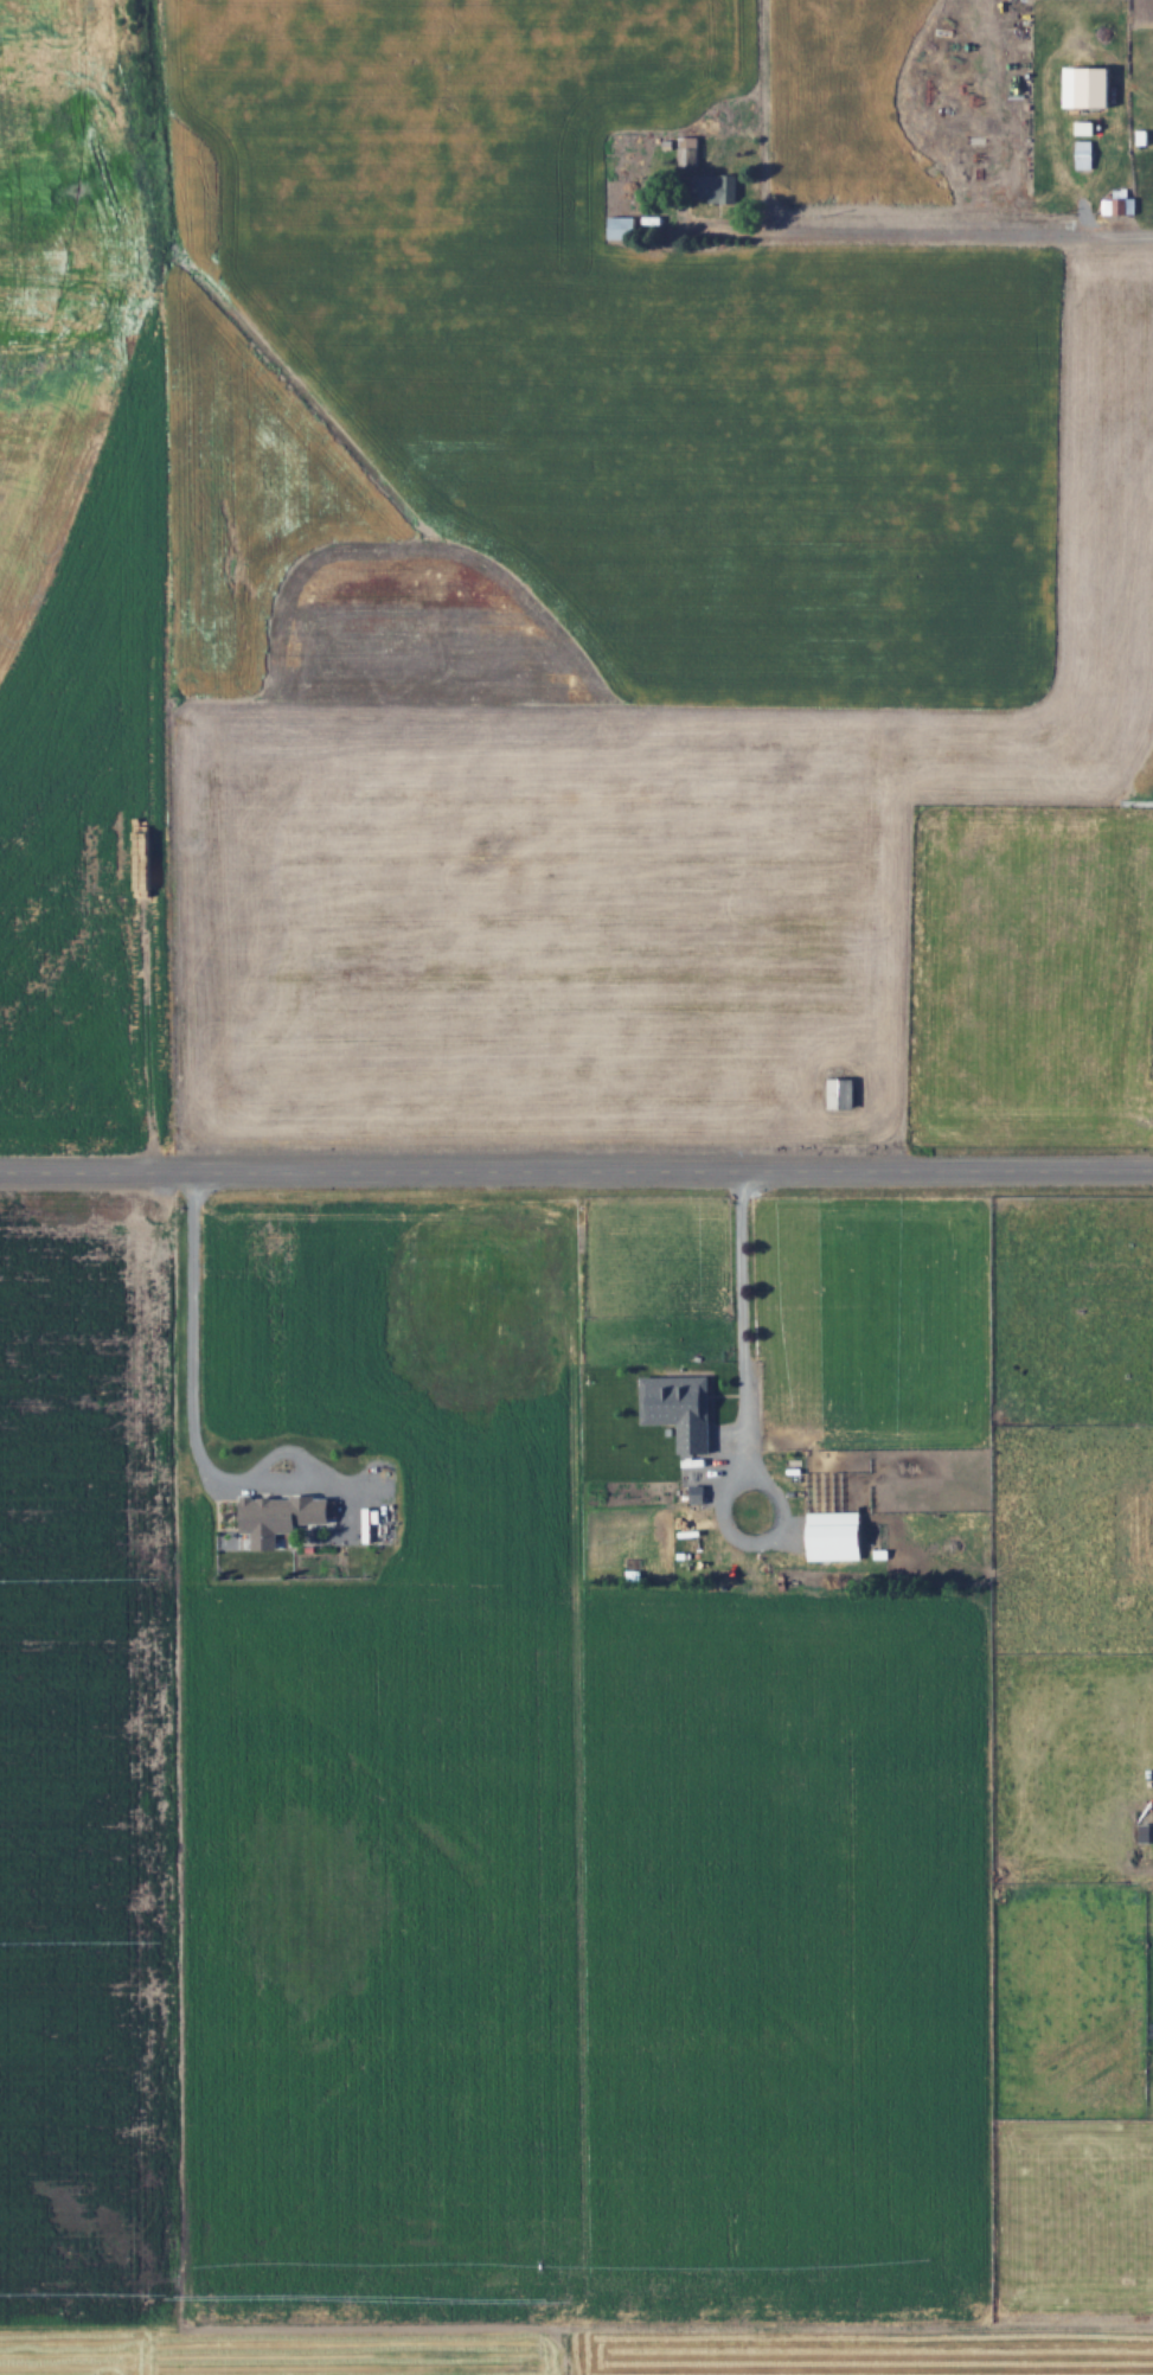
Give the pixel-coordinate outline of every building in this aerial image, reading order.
[(1078,107),(1115,107),(1115,67),(1078,67),(1078,107)] [(700,166),(700,136),(681,136),(681,166),(700,166)] [(1077,169),(1094,169),(1094,141),(1077,141),(1077,169)] [(739,173),(693,173),(693,201),(739,201),(739,173)] [(1128,188),(1116,188),(1116,198),(1103,198),(1103,214),(1137,214),(1137,197),(1128,197),(1128,188)] [(608,216),(608,239),(637,239),(637,216),(608,216)] [(828,1070),(826,1112),(857,1112),(857,1074),(828,1070)] [(680,1451),(712,1451),(711,1374),(644,1375),(644,1423),(679,1422),(680,1451)] [(256,1547),(280,1547),(280,1531),(300,1531),(300,1522),(334,1522),(334,1494),(243,1495),(243,1531),(256,1531),(256,1547)] [(810,1560),(864,1560),(864,1510),(810,1510),(810,1560)]
